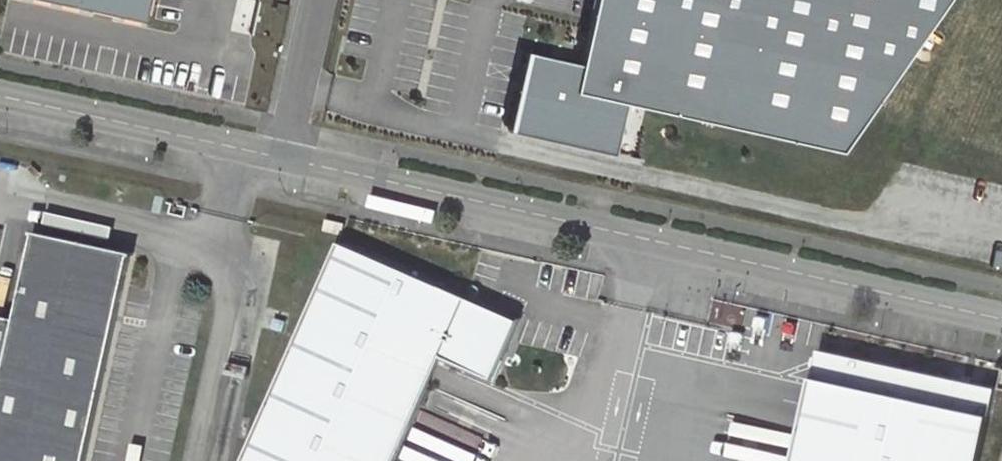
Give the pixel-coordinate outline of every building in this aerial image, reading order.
[(146,20),(151,0),(54,0),(146,20)] [(580,64),(524,51),(523,55),(526,55),(523,67),(521,67),(518,82),(520,82),(509,132),(613,155),(624,103),(841,152),(947,0),(594,0),(580,64)] [(345,221),(327,217),(324,229),(342,234),(345,221)] [(0,314),(0,460),(83,460),(129,252),(33,231),(14,317),(0,314)] [(344,242),(248,460),(401,460),(449,355),(496,375),(520,320),(344,242)] [(819,349),(795,460),(981,460),(997,388),(819,349)]
